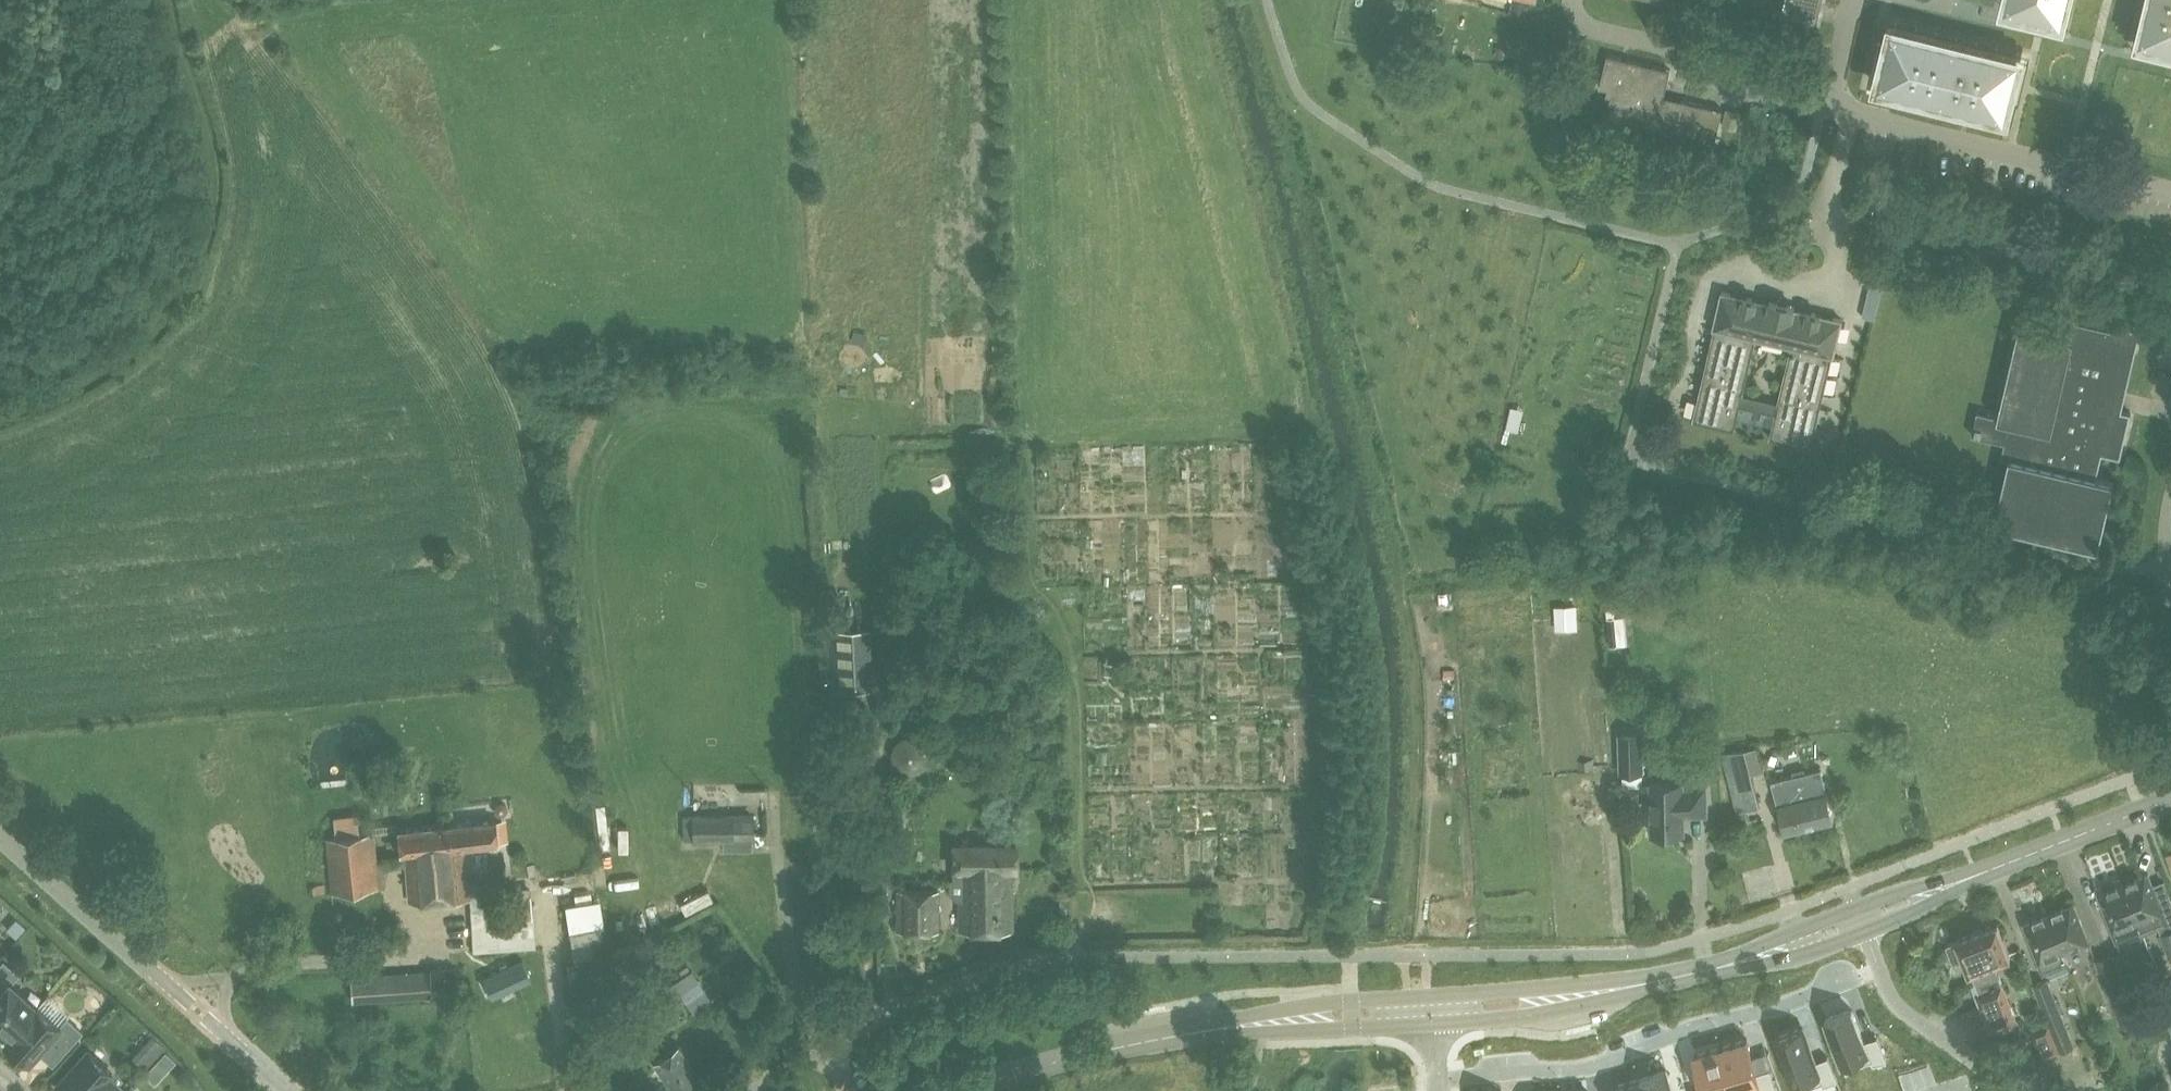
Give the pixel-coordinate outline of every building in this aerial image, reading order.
[(1783,5),(1781,13),(1816,21),(1821,0),(1784,0),(1783,5)] [(2006,4),(2007,5),(2061,18),(2066,0),(2007,0),(2006,4)] [(2141,38),(2170,45),(2170,0),(2150,0),(2141,38)] [(1893,27),(1879,82),(2004,113),(2018,58),(1893,27)] [(1714,143),(1723,107),(1664,94),(1670,67),(1607,53),(1600,85),(1609,88),(1608,93),(1611,94),(1604,124),(1639,133),(1642,124),(1674,131),(1673,133),(1714,143)] [(1736,129),(1740,112),(1726,108),(1722,125),(1736,129)] [(1714,327),(1692,419),(1734,429),(1740,404),(1753,407),(1752,414),(1761,416),(1762,409),(1775,412),(1769,437),(1811,447),(1832,358),(1832,355),(1834,355),(1842,319),(1794,308),(1795,306),(1770,300),(1770,302),(1722,291),(1713,327),(1714,327)] [(1977,409),(1972,433),(2012,442),(2009,456),(2004,475),(1993,522),(2098,547),(2114,480),(2096,475),(2102,452),(2115,455),(2120,456),(2122,447),(2127,426),(2131,412),(2131,411),(2116,408),(2120,391),(2133,333),(2115,329),(2075,319),(2071,336),(2019,324),(1998,414),(1977,409)] [(902,428),(920,426),(919,415),(901,417),(902,428)] [(1609,646),(1617,645),(1615,617),(1608,617),(1609,646)] [(872,685),(868,629),(827,630),(830,687),(872,685)] [(919,740),(910,737),(902,739),(895,746),(892,754),(894,763),(900,770),(909,773),(917,771),(924,765),(927,756),(925,747),(919,740)] [(1645,754),(1625,755),(1625,778),(1645,777),(1645,754)] [(1759,805),(1748,762),(1725,768),(1735,811),(1759,805)] [(1820,768),(1772,779),(1778,803),(1777,803),(1784,829),(1834,817),(1827,791),(1826,791),(1820,768)] [(1651,782),(1652,832),(1683,831),(1683,814),(1706,813),(1705,785),(1682,785),(1682,781),(1651,782)] [(364,817),(363,800),(349,800),(349,818),(364,817)] [(325,836),(331,891),(379,886),(373,831),(348,834),(344,804),(322,807),(325,836)] [(683,815),(683,838),(723,837),(723,849),(752,849),(752,813),(683,815)] [(496,819),(450,823),(456,897),(469,896),(464,844),(498,841),(496,819)] [(456,897),(450,823),(398,827),(400,851),(405,850),(409,900),(419,900),(456,897)] [(1012,867),(1016,867),(1015,841),(952,841),(952,876),(953,876),(959,874),(964,874),(969,877),(979,877),(979,867),(1012,867)] [(1012,929),(1012,867),(979,867),(979,877),(969,877),(964,874),(959,874),(953,876),(952,876),(949,880),(949,892),(958,899),(959,899),(959,929),(1012,929)] [(545,878),(540,868),(534,871),(532,877),(535,883),(545,878)] [(2122,881),(2137,918),(2142,931),(2158,924),(2162,933),(2160,933),(2170,959),(2170,958),(2170,897),(2164,879),(2152,884),(2147,871),(2122,881)] [(593,877),(559,876),(559,891),(568,891),(568,903),(592,904),(593,877)] [(2107,883),(2096,887),(2098,891),(2116,935),(2118,941),(2127,937),(2142,931),(2137,918),(2122,881),(2121,877),(2116,879),(2107,883)] [(689,910),(718,899),(711,881),(682,892),(689,910)] [(897,889),(896,929),(939,929),(939,889),(897,889)] [(652,893),(657,921),(667,919),(662,891),(652,893)] [(2072,900),(2048,910),(2063,948),(2088,937),(2072,900)] [(2063,948),(2048,910),(2023,920),(2039,958),(2045,973),(2068,964),(2062,948),(2063,948)] [(16,918),(7,929),(15,936),(25,926),(16,918)] [(533,919),(471,924),(473,950),(536,945),(533,919)] [(1970,969),(1979,992),(1976,994),(1990,1030),(2017,1021),(1993,960),(2004,956),(2011,954),(1998,922),(1997,922),(1997,921),(1956,937),(1957,939),(1947,943),(1953,959),(1963,955),(1969,970),(1970,969)] [(2118,980),(2120,979),(2132,975),(2121,947),(2108,952),(2118,980)] [(561,962),(564,986),(597,963),(596,957),(561,962)] [(492,997),(531,980),(522,959),(483,977),(492,997)] [(5,1041),(36,1006),(11,984),(18,975),(4,962),(0,966),(0,1024),(11,1034),(4,1041),(5,1041)] [(405,969),(360,972),(351,973),(353,1001),(414,997),(431,996),(430,968),(405,969)] [(660,989),(670,1004),(701,983),(691,969),(660,989)] [(2045,1009),(2061,1049),(2074,1044),(2058,1001),(2048,976),(2032,982),(2043,1009),(2045,1009)] [(36,1006),(5,1041),(29,1062),(38,1051),(52,1063),(81,1031),(66,1017),(58,1026),(36,1006)] [(1852,1009),(1826,1019),(1843,1064),(1868,1054),(1872,1064),(1886,1058),(1884,1056),(1880,1043),(1876,1033),(1863,1038),(1852,1009)] [(2031,1030),(2042,1057),(2060,1050),(2050,1023),(2031,1030)] [(1803,1028),(1776,1038),(1793,1083),(1819,1073),(1822,1083),(1836,1077),(1826,1052),(1814,1057),(1803,1028)] [(160,1054),(167,1047),(152,1034),(145,1041),(160,1054)] [(1721,1046),(1734,1090),(1736,1090),(1759,1084),(1761,1090),(1776,1090),(1770,1068),(1757,1072),(1747,1038),(1721,1046)] [(1888,1040),(1880,1043),(1884,1056),(1893,1052),(1888,1040)] [(674,1090),(681,1090),(701,1078),(678,1043),(653,1059),(674,1090)] [(1691,1089),(1691,1090),(1734,1090),(1721,1046),(1694,1053),(1704,1086),(1691,1089)] [(55,1086),(61,1090),(116,1090),(120,1087),(108,1076),(111,1072),(87,1050),(55,1086)] [(166,1050),(155,1062),(165,1071),(176,1060),(166,1050)] [(1640,1077),(1644,1090),(1672,1090),(1666,1070),(1640,1077)] [(1640,1077),(1614,1085),(1616,1090),(1644,1090),(1640,1077)]
